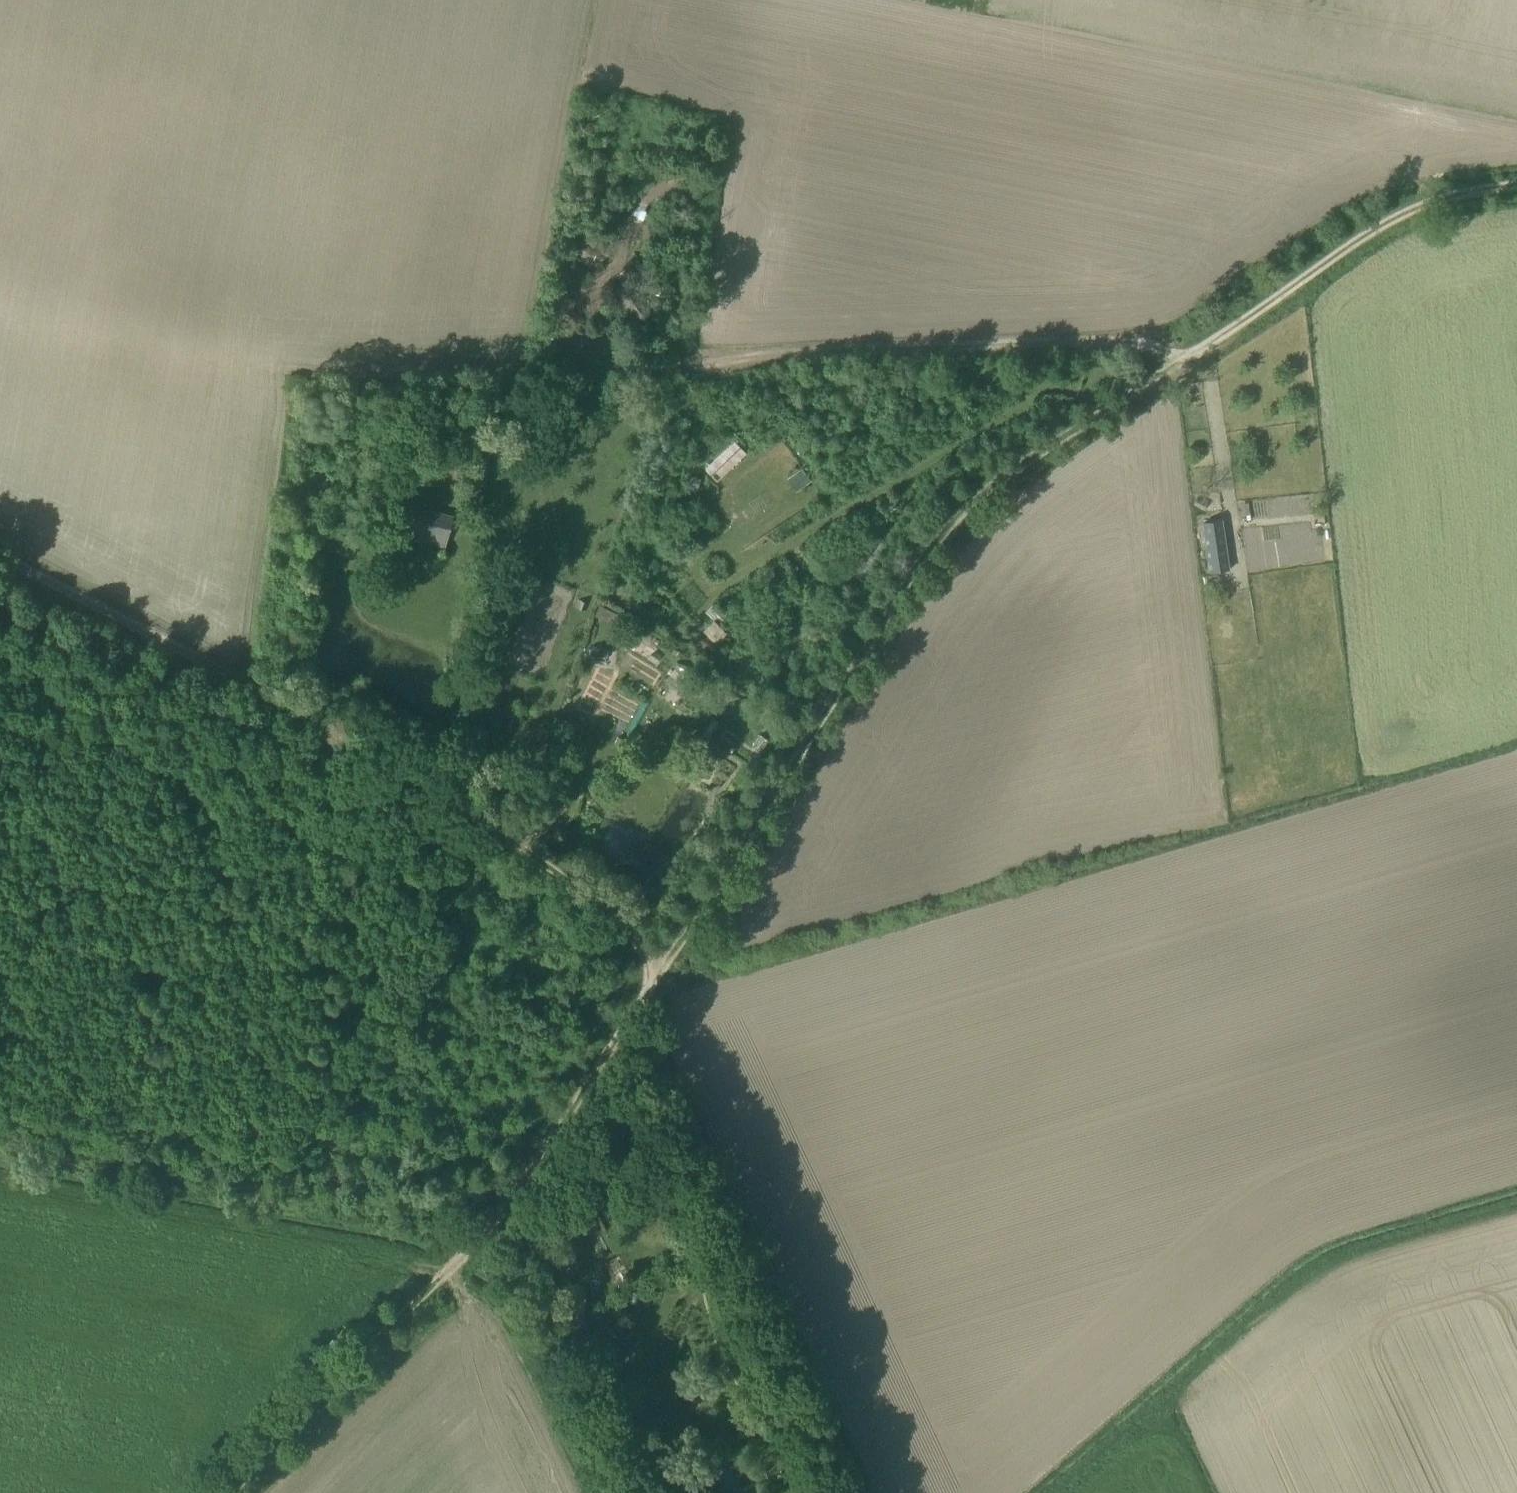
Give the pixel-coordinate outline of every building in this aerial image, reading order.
[(633,278),(613,292),(635,324),(655,310),(633,278)] [(713,457),(724,469),(738,455),(726,444),(713,457)] [(789,495),(815,477),(806,465),(780,483),(789,495)] [(388,520),(385,532),(445,546),(452,516),(408,505),(403,523),(388,520)] [(1222,519),(1202,522),(1210,571),(1229,568),(1222,519)] [(617,622),(620,612),(606,607),(602,618),(617,622)] [(676,686),(693,698),(703,686),(686,673),(676,686)]
